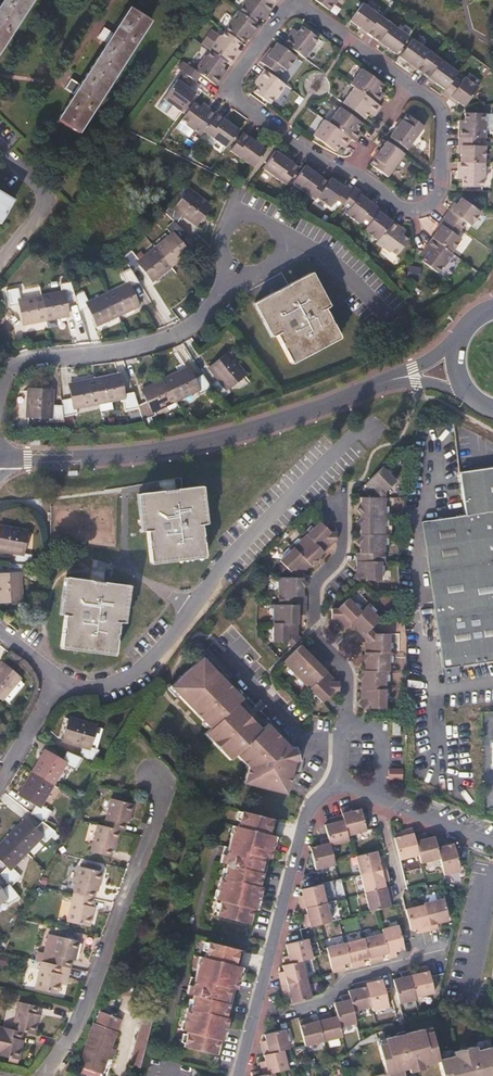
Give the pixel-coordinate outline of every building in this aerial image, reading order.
[(32,0),(3,0),(0,4),(0,50),(32,0)] [(266,11),(269,12),(274,5),(267,0),(244,0),(237,9),(257,24),(261,17),(266,11)] [(329,8),(333,3),(335,4),(337,0),(317,0),(329,8)] [(373,37),(385,20),(362,3),(361,4),(350,20),(360,27),(361,26),(367,31),(366,31),(373,37)] [(57,120),(78,133),(149,21),(128,8),(112,33),(105,29),(102,33),(99,38),(106,43),(79,85),(72,80),(69,85),(67,89),(74,94),(57,120)] [(252,36),(259,25),(257,24),(237,9),(226,24),(228,25),(225,30),(241,42),(245,37),(248,33),(252,36)] [(407,36),(385,20),(373,37),(380,42),(381,41),(386,45),(385,46),(395,53),(397,50),(403,42),(407,36)] [(315,44),(314,43),(317,37),(302,26),(298,31),(295,36),(291,33),(284,43),(293,49),(305,58),(315,44)] [(234,52),(237,48),(241,42),(225,30),(220,36),(219,35),(209,49),(229,64),(232,66),(239,56),(234,52)] [(422,73),(434,56),(411,39),(407,46),(402,53),(399,57),(409,64),(410,63),(416,67),(415,69),(422,73)] [(402,53),(407,46),(403,42),(397,50),(402,53)] [(293,49),(284,43),(281,47),(290,53),(293,49)] [(287,70),(296,57),(290,53),(281,47),(277,44),(273,49),(268,56),(266,54),(262,61),(268,66),(275,71),(278,73),(283,66),(287,70)] [(225,69),(229,64),(209,49),(199,62),(204,66),(199,72),(201,74),(217,86),(223,78),(220,75),(225,69)] [(458,73),(434,56),(422,73),(429,78),(430,77),(436,82),(435,83),(445,90),(455,77),(458,73)] [(199,72),(187,64),(183,70),(188,74),(196,80),(201,74),(199,72)] [(275,71),(268,66),(265,70),(272,75),(275,71)] [(379,90),(383,84),(361,68),(350,83),(354,87),(376,103),(381,96),(377,93),(379,90)] [(184,78),(188,74),(183,70),(177,77),(188,86),(190,83),(184,78)] [(277,100),(287,86),(272,75),(265,70),(258,79),(262,82),(259,86),(255,92),(271,103),(275,99),(277,100)] [(196,92),(188,86),(177,77),(163,97),(182,110),(184,107),(190,100),(196,92)] [(435,83),(436,82),(430,77),(429,78),(427,81),(433,86),(435,83)] [(465,107),(479,88),(465,78),(462,82),(455,77),(445,90),(442,95),(450,100),(452,98),(459,103),(465,107)] [(380,106),(376,103),(354,87),(343,102),(365,118),(369,112),(371,109),(376,112),(380,106)] [(188,110),(193,103),(190,100),(184,107),(188,110)] [(204,130),(216,113),(210,108),(208,111),(201,105),(195,101),(193,103),(188,110),(181,120),(195,130),(197,126),(204,130)] [(361,123),(339,107),(328,122),(351,140),(355,142),(359,136),(355,133),(357,129),(361,123)] [(407,149),(424,125),(406,112),(402,118),(403,119),(398,126),(397,125),(389,136),(407,149)] [(487,138),(488,120),(486,120),(486,112),(466,112),(466,120),(466,124),(460,124),(460,137),(481,138),(487,138)] [(216,113),(204,130),(227,147),(232,140),(237,133),(239,130),(230,123),(229,125),(222,120),(223,118),(216,113)] [(398,126),(403,119),(402,118),(399,116),(394,123),(397,125),(398,126)] [(231,121),(225,117),(223,118),(222,120),(229,125),(230,123),(231,121)] [(351,140),(328,122),(325,120),(313,136),(335,151),(339,146),(342,143),(346,146),(351,140)] [(266,149),(255,142),(255,143),(248,139),(249,137),(244,133),(241,136),(236,143),(231,150),(253,166),(266,149)] [(236,143),(241,136),(237,133),(232,140),(236,143)] [(486,163),(487,146),(481,146),(481,138),(460,137),(459,146),(462,146),(462,154),(462,162),(486,163)] [(388,176),(403,153),(386,141),(379,150),(380,151),(375,157),(374,157),(370,163),(388,176)] [(375,157),(380,151),(379,150),(376,148),(371,154),(374,157),(375,157)] [(296,169),(298,167),(291,162),(290,163),(283,158),(284,157),(275,150),(263,168),(286,184),(291,177),(296,169)] [(293,160),(286,154),(284,157),(283,158),(290,163),(291,162),(293,160)] [(486,181),(486,163),(462,162),(459,162),(459,174),(464,174),(464,180),(464,187),(483,187),(483,181),(486,181)] [(317,197),(328,182),(321,176),(319,178),(313,173),(314,172),(305,165),(300,172),(295,179),(292,183),(316,199),(317,197)] [(295,179),(300,172),(296,169),(291,177),(295,179)] [(343,204),(353,190),(346,184),(344,187),(337,182),(331,177),(328,182),(317,197),(330,206),(334,202),(341,207),(343,204)] [(361,221),(374,204),(366,199),(359,194),(361,191),(356,187),(353,190),(343,204),(349,209),(346,213),(359,224),(361,221)] [(175,209),(170,205),(165,213),(174,222),(167,229),(171,235),(155,248),(139,261),(131,252),(124,258),(130,269),(121,274),(126,286),(108,294),(88,303),(84,292),(74,296),(70,283),(60,285),(61,293),(40,297),(19,301),(17,289),(6,291),(9,306),(19,304),(23,324),(45,320),(66,316),(63,301),(75,299),(79,312),(90,307),(98,324),(118,315),(136,306),(128,289),(139,284),(133,272),(142,265),(153,280),(170,266),(186,253),(178,242),(186,234),(176,224),(183,215),(196,224),(209,206),(189,191),(175,209)] [(13,200),(0,192),(0,221),(13,200)] [(471,226),(481,211),(461,197),(457,204),(452,211),(449,209),(444,216),(461,229),(466,222),(471,226)] [(377,241),(392,221),(386,217),(379,212),(381,209),(374,204),(361,221),(367,226),(364,231),(377,241)] [(452,253),(462,239),(457,235),(461,229),(444,216),(439,223),(442,225),(437,232),(432,239),(452,253)] [(397,256),(408,241),(402,236),(399,233),(402,229),(392,221),(377,241),(376,243),(389,253),(391,252),(397,256)] [(444,268),(454,254),(452,253),(432,239),(425,248),(430,251),(427,255),(423,261),(438,272),(442,266),(444,268)] [(288,286),(280,290),(255,303),(272,336),(276,335),(292,363),(338,337),(324,309),(326,308),(308,275),(288,286)] [(212,389),(219,400),(229,392),(227,389),(244,374),(228,355),(210,369),(219,380),(210,386),(203,375),(192,380),(187,370),(167,380),(144,391),(148,401),(138,406),(133,393),(123,395),(119,376),(95,381),(70,386),(72,399),(62,401),(62,405),(51,405),(51,392),(28,391),(26,416),(50,417),(49,421),(63,422),(63,417),(76,415),(75,408),(99,403),(101,413),(113,410),(111,401),(122,399),(125,411),(138,409),(142,421),(155,416),(153,411),(177,400),(198,391),(199,394),(212,389)] [(355,557),(360,562),(356,567),(364,574),(369,570),(382,570),(382,562),(385,561),(385,552),(386,536),(386,535),(389,534),(390,526),(387,526),(387,518),(390,517),(390,509),(382,508),(382,490),(385,490),(385,480),(385,473),(394,464),(388,457),(390,455),(383,449),(364,468),(366,469),(366,474),(374,474),(373,480),(358,481),(358,483),(356,486),(361,491),(358,494),(358,499),(355,499),(356,509),(355,516),(362,516),(365,519),(363,522),(363,526),(363,528),(360,531),(364,536),(364,537),(362,538),(361,542),(359,543),(359,551),(358,554),(355,557)] [(445,671),(492,663),(492,471),(464,475),(469,518),(424,524),(445,671)] [(199,487),(182,489),(168,491),(140,494),(144,531),(146,531),(150,561),(204,555),(201,525),(204,524),(199,487)] [(293,641),(300,634),(297,630),(303,624),(300,623),(299,620),(299,618),(300,613),(297,611),(299,609),(302,608),(307,609),(308,600),(308,591),(305,591),(305,587),(303,584),(308,578),(305,575),(306,573),(302,573),(302,569),(303,567),(311,567),(311,562),(312,560),(314,559),(320,559),(320,552),(322,551),(324,551),(326,548),(327,547),(330,546),(334,546),(334,539),(340,539),(340,528),(333,528),(324,519),(318,525),(315,523),(309,529),(310,532),(304,538),(301,536),(295,542),(288,549),(290,551),(283,557),(291,565),(291,572),(279,572),(278,581),(281,581),(281,599),(273,599),(273,608),(275,608),(276,618),(273,618),(272,627),(275,627),(275,636),(288,636),(293,641)] [(13,564),(23,565),(29,565),(31,555),(22,554),(25,532),(1,528),(0,533),(0,549),(15,553),(13,564)] [(23,565),(13,564),(7,564),(8,576),(0,577),(0,601),(21,600),(19,575),(24,575),(23,565)] [(127,586),(104,583),(67,578),(62,615),(64,615),(60,645),(115,653),(119,623),(122,623),(127,586)] [(359,700),(366,708),(372,703),(383,703),(383,695),(386,695),(387,686),(384,685),(384,676),(387,676),(387,666),(387,657),(390,657),(391,647),(391,639),(388,639),(388,630),(376,630),(371,624),(379,615),(374,609),(376,606),(369,601),(363,606),(357,599),(354,600),(348,595),(341,603),(333,603),(332,614),(336,613),(338,614),(338,617),(344,623),(349,618),(351,618),(352,620),(351,624),(357,624),(359,625),(360,628),(363,631),(366,636),(361,642),(365,646),(365,650),(362,653),(366,659),(365,661),(364,665),(361,666),(361,668),(358,670),(363,677),(363,678),(360,680),(360,685),(360,693),(362,696),(359,700)] [(314,690),(321,696),(330,688),(338,688),(337,677),(332,677),(332,668),(327,668),(326,667),(322,662),(320,663),(319,660),(325,655),(319,648),(313,641),(307,647),(305,647),(303,647),(303,643),(301,640),(283,656),(289,661),(286,664),(293,671),(300,678),(302,676),(308,683),(307,685),(313,691),(314,690)] [(171,687),(211,728),(237,703),(243,698),(202,657),(171,687)] [(2,698),(19,679),(1,665),(0,665),(0,696),(2,698)] [(231,760),(237,754),(262,729),(237,703),(211,728),(206,734),(231,760)] [(82,746),(79,757),(82,758),(94,763),(98,750),(88,747),(94,726),(71,719),(64,740),(82,746)] [(262,729),(237,754),(249,766),(245,782),(287,793),(292,772),(294,762),(301,760),(299,749),(298,747),(297,747),(292,748),(268,724),(262,729)] [(74,770),(82,758),(79,757),(66,751),(60,761),(45,752),(33,773),(51,784),(64,764),(74,770)] [(386,768),(386,779),(399,779),(400,769),(386,768)] [(51,784),(33,773),(20,794),(36,804),(30,813),(42,821),(43,823),(50,811),(39,805),(51,784)] [(112,798),(105,826),(120,829),(125,831),(129,814),(131,815),(134,804),(112,798)] [(341,806),(343,814),(347,835),(366,831),(361,809),(349,811),(348,805),(341,806)] [(272,819),(243,811),(237,836),(233,835),(229,847),(226,846),(224,854),(230,856),(227,869),(224,869),(221,882),(224,883),(222,891),(224,892),(220,907),(251,916),(258,891),(261,892),(265,880),(261,878),(264,865),(262,865),(271,834),(269,834),(272,819)] [(334,816),(336,821),(331,822),(326,823),(329,837),(331,844),(349,840),(347,835),(343,814),(334,816)] [(43,823),(42,821),(33,830),(23,822),(9,837),(25,852),(40,837),(45,841),(54,831),(43,823)] [(117,840),(120,829),(105,826),(98,824),(91,851),(110,856),(114,839),(117,840)] [(419,856),(414,835),(412,827),(405,829),(406,835),(395,837),(400,860),(419,856)] [(437,847),(434,836),(423,839),(422,833),(414,835),(419,856),(421,863),(440,859),(437,847)] [(10,886),(20,876),(11,867),(25,852),(9,837),(0,846),(0,857),(8,865),(0,874),(8,884),(10,886)] [(331,844),(329,837),(321,839),(322,844),(311,847),(315,868),(335,863),(334,861),(331,844)] [(459,872),(453,843),(437,847),(440,859),(444,875),(459,872)] [(356,855),(360,874),(387,868),(385,860),(379,862),(378,857),(376,851),(356,855)] [(74,894),(93,898),(97,882),(99,883),(102,871),(81,866),(74,894)] [(388,876),(387,868),(360,874),(365,893),(385,888),(383,882),(382,877),(388,876)] [(305,907),(327,902),(322,883),(319,884),(301,889),(302,893),(304,900),(300,901),(301,908),(305,907)] [(4,898),(8,904),(19,897),(10,886),(8,884),(0,890),(0,901),(4,898)] [(385,888),(365,893),(369,912),(377,910),(389,907),(388,900),(387,896),(393,894),(391,886),(385,888)] [(88,915),(93,898),(74,894),(67,921),(89,926),(91,916),(88,915)] [(424,905),(430,931),(437,929),(436,923),(448,920),(442,898),(423,903),(424,905)] [(327,902),(305,907),(306,913),(307,918),(304,919),(305,927),(321,924),(331,921),(327,902)] [(422,933),(430,931),(424,905),(405,909),(410,930),(416,928),(421,927),(422,933)] [(381,928),(382,932),(387,953),(388,958),(396,956),(395,951),(403,949),(402,941),(398,924),(381,928)] [(52,930),(52,934),(77,940),(78,936),(52,930)] [(382,932),(363,937),(369,958),(370,963),(382,960),(381,955),(387,953),(382,932)] [(37,959),(42,960),(70,967),(74,951),(77,951),(79,940),(77,940),(52,934),(48,933),(43,952),(39,951),(37,959)] [(241,942),(212,935),(205,959),(201,958),(198,969),(194,969),(193,977),(199,979),(196,992),(192,991),(189,1004),(193,1005),(190,1014),(192,1015),(188,1029),(220,1037),(226,1013),(229,1014),(232,1001),(230,1001),(233,987),(231,987),(239,958),(237,957),(241,942)] [(363,937),(344,942),(349,962),(350,967),(363,965),(362,959),(369,958),(363,937)] [(282,957),(284,964),(300,960),(311,957),(308,939),(286,944),(288,956),(282,957)] [(349,962),(344,942),(326,946),(327,953),(332,972),(345,969),(343,964),(349,962)] [(65,985),(70,967),(42,960),(35,987),(57,993),(60,983),(65,985)] [(278,974),(281,985),(305,979),(300,960),(284,964),(281,965),(282,971),(279,972),(278,974)] [(409,976),(414,998),(434,994),(427,966),(419,968),(420,973),(409,976)] [(415,1000),(414,998),(409,976),(408,971),(400,973),(401,978),(392,980),(398,1004),(415,1000)] [(305,979),(281,985),(283,997),(288,996),(290,1003),(309,998),(305,979)] [(372,981),(365,982),(371,1008),(372,1012),(388,1008),(381,981),(373,983),(372,981)] [(371,1008),(365,982),(357,984),(358,990),(354,991),(348,992),(348,995),(352,1012),(371,1008)] [(352,1012),(348,995),(340,997),(341,1001),(333,1003),(336,1016),(339,1028),(355,1024),(352,1012)] [(20,999),(12,1027),(22,1030),(33,1033),(36,1022),(33,1022),(38,1004),(20,999)] [(341,1036),(339,1028),(336,1016),(333,1016),(330,1017),(325,1018),(324,1013),(317,1014),(318,1020),(323,1041),(341,1036)] [(139,1069),(151,1018),(141,1016),(129,1067),(139,1069)] [(304,1045),(323,1041),(318,1020),(311,1021),(306,1022),(305,1017),(298,1019),(304,1044),(304,1045)] [(22,1030),(12,1027),(0,1024),(0,1053),(10,1056),(18,1058),(20,1048),(17,1047),(22,1030)] [(114,1032),(95,1025),(81,1065),(99,1072),(114,1032)] [(261,1040),(264,1054),(283,1049),(290,1047),(285,1028),(265,1033),(266,1040),(261,1040)] [(438,1061),(436,1052),(431,1031),(424,1033),(422,1028),(407,1032),(401,1033),(385,1037),(386,1042),(379,1044),(385,1070),(386,1074),(375,1075),(409,1075),(407,1068),(409,1068),(419,1066),(438,1061)] [(438,1061),(442,1075),(492,1075),(492,1059),(490,1048),(475,1052),(474,1047),(455,1051),(452,1052),(454,1057),(438,1061)] [(259,1062),(262,1075),(273,1072),(287,1068),(283,1049),(264,1054),(265,1061),(259,1062)]
